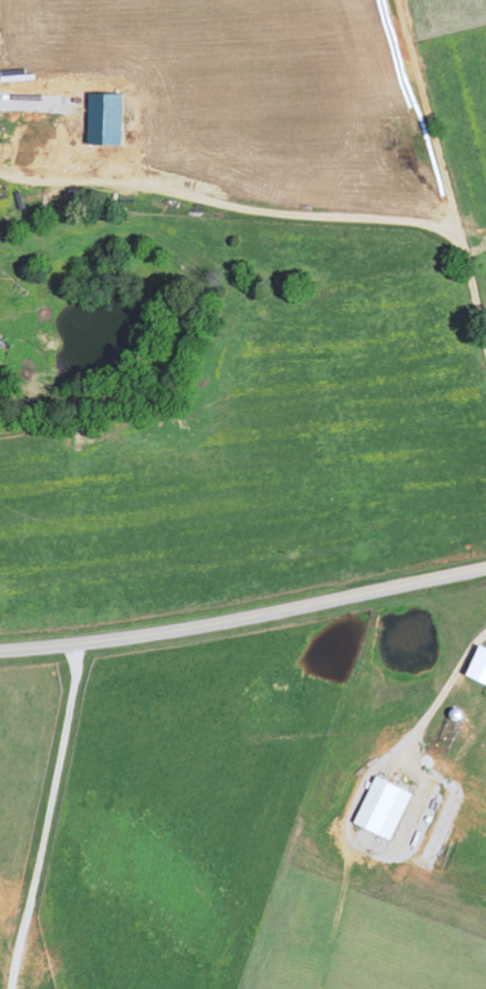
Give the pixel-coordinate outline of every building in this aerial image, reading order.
[(479,646),(466,677),(485,686),(485,649),(479,646)] [(354,826),(391,841),(411,793),(374,778),(354,826)]
